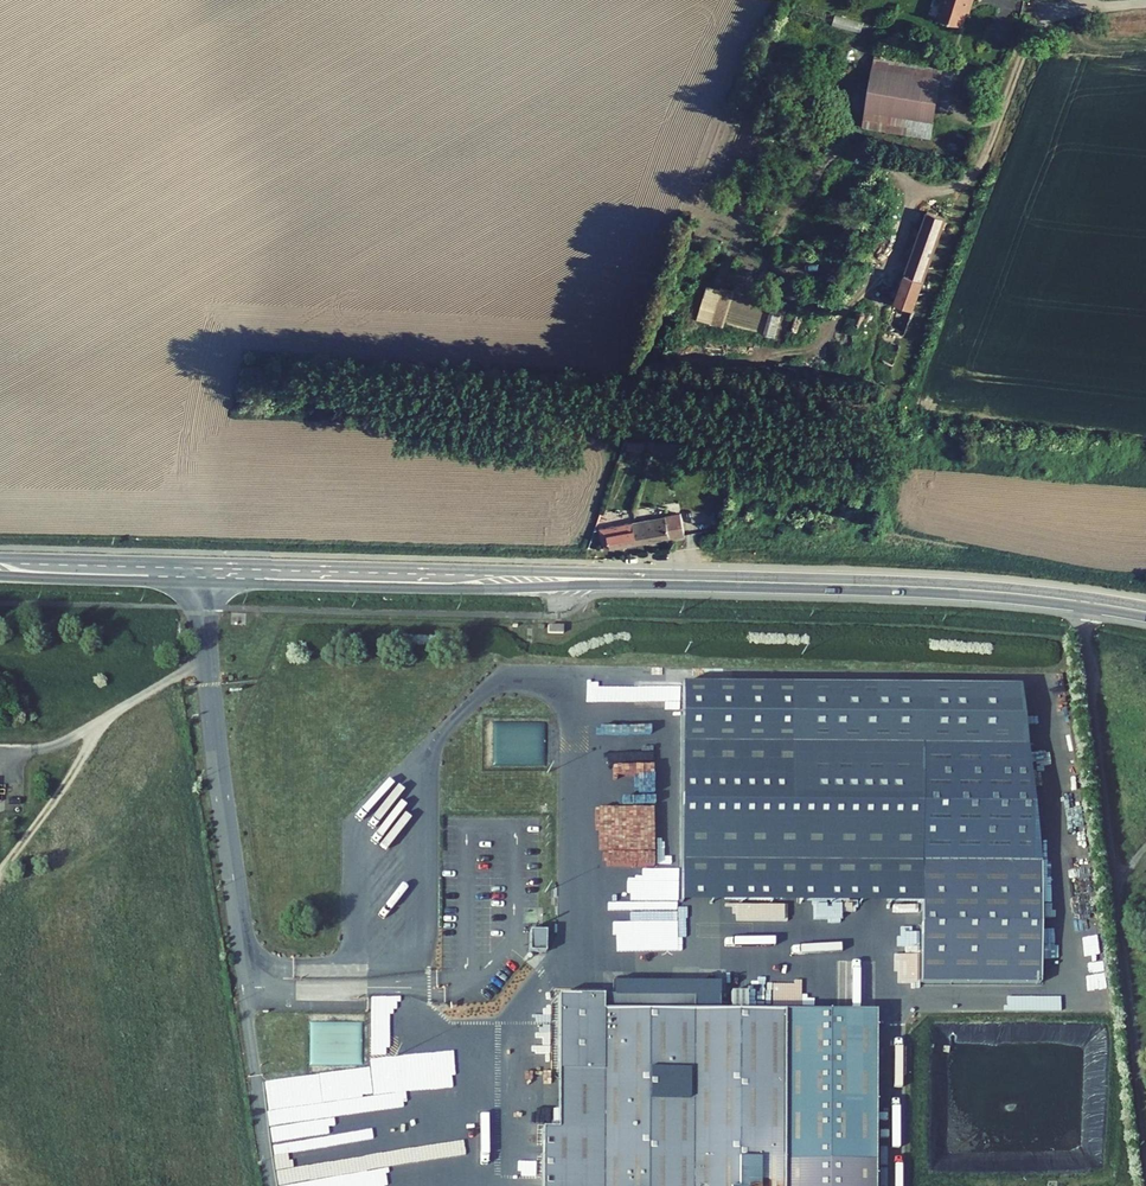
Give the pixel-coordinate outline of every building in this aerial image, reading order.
[(938,2),(962,10),(966,0),(938,0),(938,2)] [(873,50),(863,110),(929,121),(940,62),(918,58),(873,50)] [(913,309),(917,299),(946,218),(928,211),(899,293),(895,303),(913,309)] [(720,285),(708,322),(721,325),(732,288),(720,285)] [(858,310),(854,319),(864,322),(867,313),(858,310)] [(658,505),(634,510),(638,529),(669,523),(665,498),(658,500),(658,505)] [(603,516),(605,536),(638,529),(634,510),(616,513),(615,508),(606,510),(607,514),(603,516)] [(1021,685),(684,685),(681,900),(920,902),(919,984),(1039,984),(1040,864),(1021,685)] [(376,844),(398,812),(391,807),(369,840),(376,844)] [(396,850),(380,867),(384,872),(401,854),(396,850)] [(531,928),(530,949),(547,949),(547,928),(531,928)] [(760,989),(746,989),(746,1000),(761,999),(760,989)] [(802,1000),(803,991),(777,990),(777,999),(802,1000)] [(541,1185),(783,1185),(783,1010),(600,1009),(600,996),(556,996),(556,1070),(601,1070),(601,1129),(557,1129),(541,1129),(541,1185)] [(783,1010),(783,1185),(874,1185),(874,1010),(783,1010)] [(601,1070),(556,1070),(557,1129),(601,1129),(601,1070)] [(480,1130),(480,1093),(440,1092),(439,1130),(457,1131),(457,1129),(480,1130)] [(428,1185),(458,1185),(475,1185),(475,1150),(494,1150),(494,1132),(428,1132),(428,1185)]
